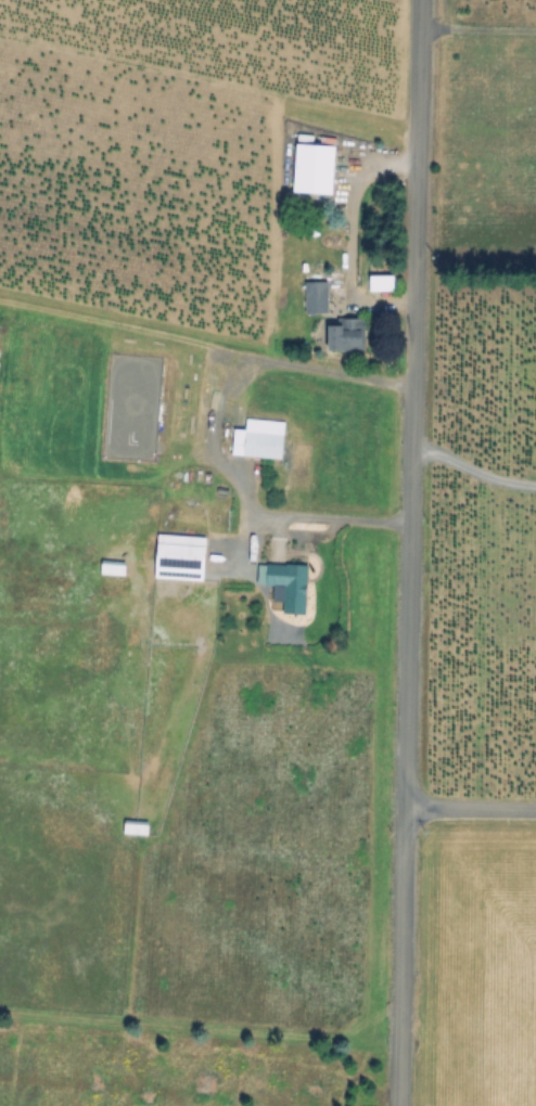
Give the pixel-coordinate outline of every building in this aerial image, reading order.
[(336,147),(332,194),(294,190),(298,143),(336,147)] [(330,282),(330,312),(307,312),(307,282),(330,282)] [(366,350),(330,350),(329,325),(340,325),(339,319),(365,318),(366,350)] [(285,424),(282,459),(233,454),(235,428),(246,429),(247,421),(285,424)] [(206,537),(204,580),(156,578),(159,533),(206,537)] [(126,562),(125,575),(103,573),(104,561),(126,562)] [(309,566),(306,614),(284,613),(286,586),(258,583),(259,563),(309,566)] [(149,822),(149,834),(126,833),(126,821),(149,822)]
